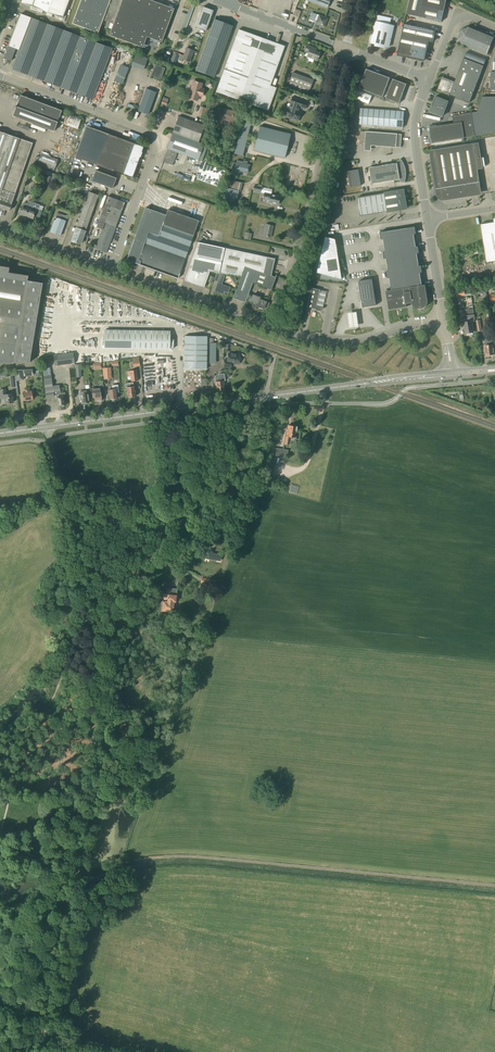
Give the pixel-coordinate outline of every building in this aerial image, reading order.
[(69,0),(24,0),(23,3),(63,18),(69,0)] [(72,23),(98,33),(103,20),(113,24),(109,35),(143,48),(147,37),(161,42),(173,9),(150,0),(81,0),(72,23)] [(330,0),(306,0),(327,8),(330,0)] [(446,0),(409,0),(406,14),(441,22),(446,0)] [(203,7),(195,27),(205,31),(213,11),(203,7)] [(299,17),(301,11),(295,9),(293,15),(299,17)] [(319,15),(312,13),(309,21),(313,22),(314,20),(316,21),(315,24),(324,27),(327,19),(319,15)] [(112,49),(80,36),(31,18),(21,14),(9,44),(9,46),(8,46),(4,58),(11,61),(13,55),(16,57),(11,69),(93,100),(112,49)] [(214,19),(195,71),(213,78),(232,26),(214,19)] [(373,21),(369,41),(372,42),(371,43),(375,44),(374,46),(384,48),(385,46),(389,47),(394,25),(376,21),(373,21)] [(435,31),(404,24),(398,54),(398,53),(403,54),(403,56),(424,61),(428,41),(433,42),(435,31)] [(487,54),(494,37),(470,28),(471,28),(468,27),(461,30),(461,31),(457,42),(487,54)] [(268,110),(276,88),(270,86),(284,46),(239,29),(216,91),(268,110)] [(307,45),(305,51),(308,53),(307,57),(309,57),(308,61),(312,62),(314,59),(317,60),(318,57),(319,57),(320,55),(319,55),(319,53),(312,51),(313,48),(307,45)] [(189,62),(193,51),(186,48),(184,56),(180,54),(178,60),(182,62),(182,59),(189,62)] [(486,59),(467,52),(464,58),(454,82),(442,77),(437,90),(450,95),(469,103),(486,59)] [(146,69),(149,59),(136,55),(135,59),(134,59),(132,65),(146,69)] [(161,79),(163,73),(165,68),(155,65),(151,76),(161,79)] [(381,97),(389,77),(367,69),(360,89),(381,97)] [(308,93),(313,80),(292,72),(287,86),(308,93)] [(399,103),(406,84),(393,79),(386,98),(399,103)] [(202,97),(204,89),(201,88),(202,84),(193,81),(189,98),(197,100),(199,96),(202,97)] [(212,89),(214,83),(208,81),(206,86),(212,89)] [(148,115),(156,92),(146,89),(138,111),(148,115)] [(359,91),(355,99),(368,104),(372,96),(359,91)] [(61,111),(20,95),(12,116),(53,132),(61,111)] [(442,116),(448,101),(435,96),(430,111),(442,116)] [(305,109),(307,102),(292,97),(290,103),(289,103),(288,103),(288,104),(287,104),(287,105),(287,106),(287,107),(287,108),(288,108),(285,117),(298,121),(298,119),(299,119),(299,118),(300,118),(300,116),(300,115),(301,114),(300,114),(301,112),(298,111),(299,107),(305,109)] [(475,136),(494,133),(494,97),(482,97),(477,111),(471,112),(452,116),(454,123),(429,127),(431,138),(432,143),(475,136)] [(205,115),(207,108),(200,107),(199,114),(205,115)] [(234,130),(239,113),(217,107),(212,124),(234,130)] [(403,127),(404,111),(360,108),(359,124),(403,127)] [(81,118),(67,113),(67,114),(63,124),(64,124),(77,129),(81,118)] [(198,141),(204,126),(178,116),(173,132),(198,141)] [(86,126),(75,157),(132,178),(140,157),(142,152),(143,147),(86,126)] [(284,158),(290,134),(259,127),(253,150),(284,158)] [(401,147),(402,134),(397,134),(366,131),(365,145),(396,147),(401,147)] [(12,204),(11,204),(32,143),(0,132),(0,209),(2,210),(3,208),(9,211),(12,204)] [(204,145),(204,144),(173,132),(167,149),(163,162),(172,165),(177,152),(198,160),(204,145)] [(246,140),(238,138),(234,154),(242,156),(246,140)] [(445,196),(481,191),(473,143),(435,149),(437,162),(430,163),(435,195),(442,194),(442,195),(443,196),(444,196),(445,196)] [(207,146),(204,145),(198,160),(202,161),(207,146)] [(55,168),(58,160),(41,154),(38,162),(55,168)] [(404,182),(405,179),(406,175),(406,172),(405,168),(404,165),(403,161),(401,159),(396,162),(397,163),(369,167),(372,184),(399,179),(400,180),(404,182)] [(243,162),(237,160),(236,163),(233,162),(231,168),(232,169),(231,171),(234,172),(234,174),(238,174),(239,172),(248,174),(250,165),(242,163),(243,162)] [(350,187),(361,185),(358,169),(347,171),(350,187)] [(56,178),(57,175),(50,173),(50,172),(42,170),(41,173),(47,175),(45,181),(52,184),(54,177),(56,178)] [(112,189),(116,178),(95,170),(91,181),(112,189)] [(34,194),(38,184),(36,183),(38,177),(33,175),(27,192),(26,193),(31,195),(32,194),(34,194)] [(240,192),(242,183),(232,180),(230,189),(240,192)] [(82,188),(81,184),(79,185),(79,184),(70,188),(71,193),(81,189),(82,188)] [(360,216),(387,211),(406,208),(403,190),(384,193),(357,197),(360,216)] [(81,243),(85,230),(97,196),(89,193),(72,240),(81,243)] [(264,194),(263,199),(266,200),(269,201),(268,202),(278,204),(279,197),(269,195),(264,194)] [(102,230),(95,248),(106,252),(116,227),(121,211),(122,211),(125,203),(108,196),(96,227),(102,230)] [(22,207),(20,214),(26,216),(31,202),(28,201),(27,203),(23,202),(22,207)] [(31,202),(26,216),(33,219),(34,215),(40,217),(42,210),(38,209),(39,206),(38,204),(31,202)] [(166,215),(145,208),(127,260),(178,278),(198,221),(168,210),(166,215)] [(412,210),(402,211),(403,220),(419,218),(418,213),(412,214),(412,210)] [(60,236),(67,216),(57,213),(56,217),(50,232),(60,236)] [(494,219),(494,222),(480,224),(486,262),(494,261),(494,219)] [(270,237),(273,226),(266,224),(263,236),(270,237)] [(416,234),(415,226),(408,227),(408,228),(387,231),(380,232),(381,239),(383,239),(385,251),(383,252),(384,259),(386,258),(388,271),(386,271),(387,278),(389,278),(391,290),(386,291),(389,310),(407,307),(406,303),(412,303),(412,304),(413,305),(413,306),(414,307),(415,308),(416,308),(418,309),(419,309),(420,309),(421,309),(423,308),(424,308),(425,307),(426,306),(427,305),(427,303),(428,302),(428,301),(427,299),(425,284),(422,285),(420,273),(422,272),(421,265),(419,266),(417,253),(419,253),(418,246),(416,246),(414,234),(416,234)] [(324,236),(315,272),(340,278),(339,272),(338,267),(334,238),(324,236)] [(270,276),(272,270),(265,268),(267,257),(198,242),(184,280),(204,287),(209,272),(235,275),(241,276),(238,284),(233,298),(245,302),(252,283),(270,290),(270,291),(276,277),(275,276),(275,277),(270,276)] [(276,258),(275,266),(286,267),(287,259),(276,258)] [(0,318),(0,320),(0,363),(2,363),(3,362),(12,363),(13,362),(21,363),(21,361),(29,363),(42,283),(27,281),(28,276),(8,272),(9,267),(0,266),(0,317),(0,318)] [(228,293),(230,288),(221,284),(224,276),(220,274),(218,281),(214,291),(223,294),(224,292),(225,292),(228,293)] [(363,307),(376,305),(372,279),(359,281),(362,303),(363,307)] [(320,311),(323,310),(323,308),(316,306),(320,290),(315,289),(311,288),(307,307),(311,308),(315,309),(315,310),(320,311)] [(324,306),(327,291),(320,289),(317,305),(324,306)] [(253,295),(250,301),(256,303),(255,306),(264,309),(267,310),(269,303),(267,302),(263,301),(264,299),(253,295)] [(355,312),(346,313),(348,328),(356,327),(355,312)] [(465,333),(466,333),(467,336),(473,335),(473,332),(474,331),(472,321),(464,322),(465,333)] [(104,329),(104,347),(170,348),(171,330),(104,329)] [(206,369),(207,336),(184,336),(184,369),(206,369)] [(493,345),(493,341),(485,341),(485,345),(486,355),(487,356),(490,356),(490,354),(494,354),(493,345)] [(74,364),(74,363),(73,353),(53,355),(54,366),(71,364),(71,365),(74,364)] [(239,364),(240,354),(228,353),(227,360),(224,360),(223,367),(231,367),(231,363),(239,364)] [(158,368),(147,369),(147,374),(153,374),(152,371),(162,371),(162,374),(165,374),(165,370),(161,370),(161,366),(159,366),(158,360),(156,360),(156,357),(150,358),(150,361),(155,361),(156,366),(158,366),(158,368)] [(133,367),(140,366),(138,358),(132,359),(133,367)] [(49,366),(42,367),(44,382),(46,397),(54,396),(57,396),(57,397),(58,406),(61,406),(62,407),(64,407),(64,405),(65,405),(64,396),(65,396),(65,393),(60,393),(59,385),(52,386),(52,381),(49,366)] [(103,379),(111,379),(111,367),(102,368),(103,379)] [(138,380),(136,370),(127,371),(127,376),(130,376),(131,382),(138,380)] [(217,391),(225,390),(224,381),(225,381),(224,373),(219,374),(219,377),(215,378),(215,382),(217,391)] [(133,386),(133,382),(125,383),(125,389),(127,388),(128,397),(129,398),(131,397),(132,396),(136,396),(134,386),(133,386)] [(113,400),(114,398),(117,398),(117,393),(119,393),(118,385),(112,385),(112,389),(108,390),(110,399),(111,400),(113,400)] [(100,387),(91,388),(92,397),(95,397),(95,401),(96,401),(96,402),(99,402),(99,401),(102,400),(101,392),(100,387)] [(5,389),(0,389),(0,393),(1,404),(13,402),(12,392),(8,392),(8,394),(6,394),(5,389)] [(29,391),(29,389),(25,390),(25,391),(22,392),(24,400),(29,400),(32,400),(33,399),(32,391),(29,391)] [(89,403),(88,395),(87,391),(80,392),(80,395),(81,400),(82,400),(82,403),(89,403)] [(295,437),(296,427),(288,426),(288,431),(286,431),(285,444),(290,444),(291,437),(295,437)] [(287,458),(288,450),(273,448),(272,455),(287,458)] [(217,553),(213,553),(213,551),(206,549),(205,552),(198,551),(197,558),(205,560),(205,559),(216,561),(217,553)] [(176,595),(177,589),(167,588),(166,594),(163,593),(161,611),(173,612),(174,602),(176,602),(176,595)]
